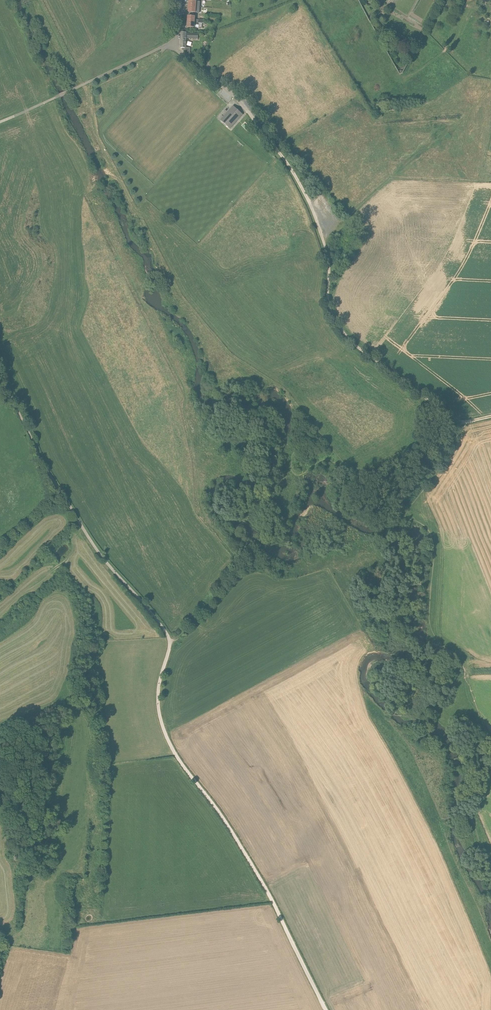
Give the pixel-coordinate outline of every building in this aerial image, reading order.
[(187,33),(187,32),(181,32),(181,48),(182,48),(182,50),(190,55),(190,48),(186,48),(187,38),(198,39),(198,34),(187,33)] [(235,123),(243,114),(233,106),(225,114),(235,123)] [(230,129),(235,123),(225,114),(220,120),(230,129)]
